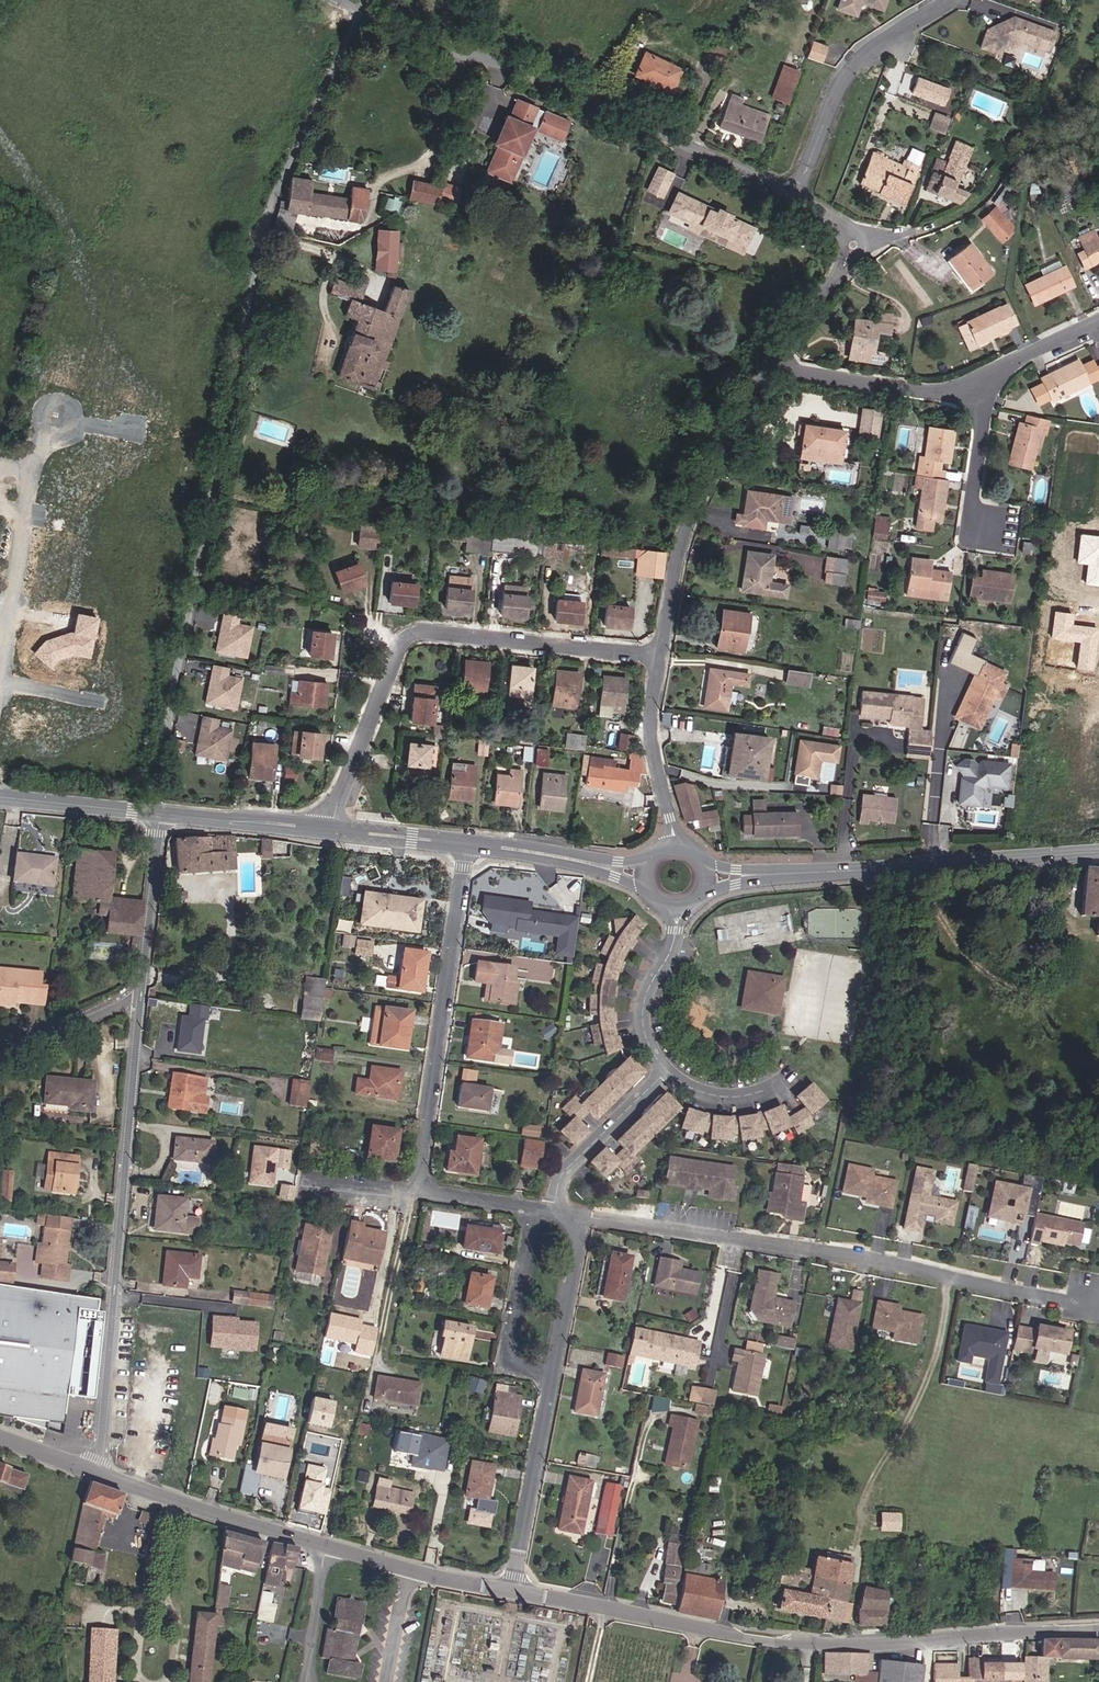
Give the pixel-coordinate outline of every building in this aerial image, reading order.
[(836,9),(858,17),(863,4),(885,12),(889,0),(840,0),(836,9)] [(1014,18),(987,28),(980,48),(1002,56),(1008,40),(1051,54),(1058,33),(1014,18)] [(823,63),(828,47),(813,42),(808,58),(823,63)] [(643,54),(635,75),(674,91),(682,69),(643,54)] [(801,71),(783,64),(771,96),(789,103),(801,71)] [(952,88),(919,76),(913,92),(947,104),(952,88)] [(740,104),(742,100),(732,96),(720,127),(760,142),(770,115),(740,104)] [(510,181),(533,128),(538,131),(545,112),(517,100),(509,118),(504,116),(505,127),(502,136),(493,143),(498,145),(487,172),(510,181)] [(561,140),(569,122),(545,112),(538,131),(561,140)] [(952,117),(936,112),(930,129),(946,134),(952,117)] [(777,121),(770,119),(766,129),(772,132),(777,121)] [(931,154),(930,156),(925,169),(929,171),(922,187),(954,200),(966,189),(958,186),(961,179),(954,176),(968,143),(951,136),(942,159),(931,154)] [(899,159),(913,165),(918,153),(903,147),(899,159)] [(898,203),(913,165),(899,159),(898,158),(895,166),(865,152),(854,184),(874,191),(875,195),(898,203)] [(1049,182),(1058,179),(1053,164),(1044,168),(1049,182)] [(663,197),(673,175),(660,168),(649,191),(663,197)] [(346,206),(347,200),(308,192),(311,179),(289,174),(284,198),(278,197),(276,204),(294,208),(358,221),(360,210),(346,206)] [(1036,180),(1038,186),(1047,183),(1044,177),(1036,180)] [(408,182),(404,199),(432,204),(436,188),(408,182)] [(346,206),(360,210),(364,191),(350,187),(347,200),(346,206)] [(380,209),(386,211),(389,196),(383,195),(380,209)] [(735,224),(728,221),(730,216),(718,211),(716,215),(709,212),(710,210),(678,195),(669,213),(702,229),(703,226),(710,229),(707,234),(719,239),(721,235),(728,238),(727,240),(744,248),(753,230),(736,221),(735,224)] [(396,197),(389,196),(386,211),(393,212),(396,197)] [(294,208),(276,204),(269,227),(289,229),(294,208)] [(995,209),(981,221),(1001,244),(1015,232),(995,209)] [(1082,250),(1074,253),(1081,268),(1098,260),(1098,235),(1093,238),(1089,230),(1075,236),(1078,245),(1080,245),(1082,250)] [(385,275),(391,276),(392,258),(398,259),(399,243),(393,242),(393,231),(389,231),(376,231),(374,269),(385,269),(385,275)] [(948,260),(971,291),(994,273),(971,243),(948,260)] [(878,267),(873,259),(865,265),(875,278),(882,273),(878,267)] [(1037,275),(1054,267),(1051,260),(1034,267),(1037,275)] [(1054,267),(1037,275),(1020,282),(1029,302),(1066,287),(1057,266),(1054,267)] [(377,367),(404,288),(391,284),(380,310),(363,304),(365,297),(356,294),(360,285),(355,283),(357,277),(350,274),(345,284),(331,279),(327,293),(346,299),(341,316),(352,319),(334,374),(376,387),(382,369),(377,367)] [(963,321),(974,344),(988,337),(986,335),(1011,323),(1001,303),(963,321)] [(875,326),(889,328),(890,318),(876,316),(875,326)] [(974,344),(963,321),(952,327),(962,349),(974,344)] [(888,336),(889,328),(875,326),(851,322),(850,328),(853,328),(851,344),(848,344),(845,360),(886,366),(887,357),(870,354),(873,334),(888,336)] [(1040,385),(1048,400),(1083,384),(1074,362),(1044,375),(1038,379),(1040,385)] [(1040,404),(1048,400),(1040,385),(1032,389),(1040,404)] [(880,444),(883,411),(863,409),(859,442),(880,444)] [(1043,427),(1045,417),(1022,414),(1020,426),(1015,425),(1010,461),(1031,464),(1037,426),(1043,427)] [(801,459),(840,464),(845,432),(805,427),(801,459)] [(920,469),(911,468),(910,479),(914,479),(940,482),(942,472),(937,472),(938,463),(946,464),(950,432),(925,429),(921,461),(920,469)] [(920,469),(921,461),(912,460),(911,468),(920,469)] [(920,490),(916,520),(930,522),(939,524),(944,483),(940,482),(914,479),(913,489),(920,490)] [(793,497),(748,491),(744,516),(744,524),(743,526),(764,528),(765,519),(790,522),(793,497)] [(296,515),(293,530),(307,532),(310,517),(296,515)] [(744,516),(737,516),(736,523),(744,524),(744,516)] [(930,522),(916,520),(914,531),(928,533),(930,522)] [(871,541),(883,543),(886,522),(873,521),(871,541)] [(360,526),(358,546),(378,548),(380,528),(360,526)] [(395,545),(396,529),(386,528),(385,545),(395,545)] [(469,533),(452,532),(452,539),(468,541),(469,533)] [(478,552),(490,553),(492,535),(480,534),(478,552)] [(825,551),(840,553),(842,536),(827,534),(825,551)] [(1078,534),(1074,564),(1085,565),(1083,585),(1098,586),(1098,536),(1078,534)] [(492,535),(490,553),(534,557),(533,565),(543,566),(544,557),(546,540),(492,535)] [(556,540),(546,540),(544,557),(554,558),(556,540)] [(665,550),(599,545),(599,553),(637,556),(637,574),(663,575),(665,550)] [(789,583),(770,580),(774,554),(749,550),(742,592),(786,600),(789,583)] [(821,582),(837,584),(840,561),(824,559),(821,582)] [(929,563),(910,561),(907,589),(948,593),(950,574),(928,571),(929,563)] [(357,562),(336,570),(343,589),(364,581),(357,562)] [(469,610),(472,578),(449,575),(445,607),(469,610)] [(1014,580),(986,577),(985,583),(973,582),(971,600),(1011,605),(1014,580)] [(413,605),(415,584),(392,582),(390,603),(413,605)] [(524,616),(528,587),(504,584),(500,613),(524,616)] [(867,598),(885,600),(886,588),(868,587),(867,598)] [(948,593),(907,589),(906,597),(947,601),(948,593)] [(578,621),(579,601),(556,599),(554,619),(578,621)] [(627,627),(629,607),(606,604),(604,625),(627,627)] [(746,654),(752,613),(723,609),(716,649),(746,654)] [(246,656),(252,626),(237,623),(239,615),(224,611),(220,632),(222,632),(220,642),(225,649),(236,652),(236,654),(246,656)] [(1073,613),(1053,611),(1050,637),(1079,640),(1076,669),(1092,670),(1097,627),(1072,624),(1073,613)] [(79,614),(75,634),(96,638),(100,618),(79,614)] [(838,631),(850,633),(851,624),(839,622),(838,631)] [(330,656),(333,630),(313,628),(310,654),(330,656)] [(225,649),(220,642),(222,632),(220,632),(216,650),(236,654),(236,652),(225,649)] [(47,641),(35,653),(52,668),(59,661),(73,657),(92,661),(96,638),(75,634),(71,633),(47,641)] [(960,640),(955,644),(967,650),(967,643),(960,640)] [(967,650),(955,644),(946,663),(959,668),(967,650)] [(474,667),(475,661),(466,660),(464,673),(456,673),(455,687),(474,689),(473,695),(484,696),(487,669),(474,667)] [(265,672),(279,674),(280,665),(266,663),(265,672)] [(959,668),(946,663),(946,671),(953,673),(959,668)] [(237,707),(242,678),(227,675),(229,666),(214,664),(210,684),(213,685),(211,694),(216,702),(227,703),(227,706),(237,707)] [(525,696),(525,694),(531,694),(532,687),(528,686),(529,667),(510,665),(508,694),(525,696)] [(983,707),(988,668),(980,665),(975,676),(971,676),(965,691),(965,696),(963,699),(960,699),(957,706),(958,709),(954,717),(956,721),(972,729),(977,728),(981,720),(980,715),(983,707)] [(991,681),(995,671),(988,668),(983,707),(986,699),(991,699),(995,701),(1000,699),(1004,687),(999,684),(991,681)] [(575,706),(578,677),(564,676),(565,671),(555,670),(553,698),(565,698),(564,705),(575,706)] [(1003,674),(995,671),(991,681),(999,684),(1003,674)] [(808,676),(781,672),(779,686),(807,690),(808,676)] [(623,710),(626,683),(612,682),(613,674),(603,673),(600,702),(612,703),(612,709),(623,710)] [(747,679),(708,673),(702,713),(725,716),(727,697),(745,700),(747,679)] [(626,676),(613,674),(612,682),(626,683),(626,676)] [(321,689),(327,690),(328,680),(300,678),(299,691),(292,690),(291,701),(319,704),(321,689)] [(216,702),(211,694),(213,685),(210,684),(207,702),(227,706),(227,703),(216,702)] [(432,721),(435,686),(416,684),(413,720),(432,721)] [(917,735),(920,710),(909,709),(910,702),(910,700),(859,694),(856,717),(887,721),(886,727),(907,729),(904,752),(927,755),(928,744),(917,743),(917,735)] [(909,709),(920,710),(921,703),(910,702),(909,709)] [(228,759),(233,728),(217,726),(219,717),(204,715),(201,735),(203,736),(201,745),(206,753),(218,754),(217,757),(228,759)] [(446,735),(447,725),(436,724),(435,734),(444,735),(446,735)] [(503,730),(493,728),(491,740),(501,741),(503,730)] [(322,733),(302,730),(302,736),(292,735),(290,753),(319,757),(322,733)] [(764,775),(770,736),(735,731),(730,769),(764,775)] [(618,750),(632,753),(634,736),(620,734),(618,750)] [(206,753),(201,745),(203,736),(201,735),(198,754),(217,757),(218,754),(206,753)] [(928,744),(929,736),(917,735),(917,743),(928,744)] [(488,740),(479,739),(478,752),(487,753),(488,740)] [(427,776),(430,742),(411,740),(408,775),(427,776)] [(260,776),(260,771),(272,772),(275,744),(253,741),(250,774),(260,776)] [(637,771),(646,772),(641,755),(632,753),(618,750),(608,748),(604,766),(591,763),(594,744),(586,743),(585,750),(580,774),(588,775),(587,784),(625,790),(626,784),(629,769),(637,771)] [(531,745),(524,744),(523,759),(530,760),(531,745)] [(834,765),(837,750),(798,744),(796,756),(799,756),(797,763),(795,763),(791,786),(805,788),(807,779),(814,780),(817,762),(834,765)] [(546,766),(548,747),(538,746),(536,765),(546,766)] [(926,762),(927,755),(904,752),(903,759),(926,762)] [(980,808),(982,786),(1006,789),(1009,767),(982,764),(976,768),(972,762),(964,761),(956,768),(964,777),(961,780),(964,783),(963,788),(960,790),(958,805),(980,808)] [(450,796),(460,797),(460,791),(473,792),(476,763),(465,762),(465,769),(453,768),(450,796)] [(286,766),(285,777),(297,778),(298,767),(286,766)] [(495,801),(504,802),(505,796),(519,797),(522,768),(511,767),(510,774),(498,773),(495,801)] [(629,769),(626,784),(635,785),(637,771),(629,769)] [(541,807),(550,807),(551,801),(563,802),(566,773),(555,772),(555,779),(544,778),(541,807)] [(689,788),(688,784),(681,782),(671,785),(680,817),(682,822),(685,821),(676,792),(689,788)] [(697,813),(689,788),(676,792),(685,821),(695,819),(696,826),(716,822),(714,810),(697,813)] [(885,827),(888,800),(860,797),(857,827),(866,828),(867,825),(885,827)] [(894,801),(888,800),(885,827),(891,827),(894,801)] [(759,821),(748,820),(746,837),(758,838),(758,841),(799,842),(801,820),(774,817),(774,811),(761,810),(759,821)] [(228,858),(236,858),(235,838),(175,842),(177,877),(229,873),(228,858)] [(268,855),(269,841),(262,841),(261,854),(268,855)] [(138,920),(108,918),(109,900),(114,854),(76,852),(72,901),(88,902),(88,916),(105,917),(104,934),(136,938),(138,920)] [(13,857),(10,883),(50,888),(52,869),(31,866),(32,859),(13,857)] [(228,858),(229,873),(237,873),(236,858),(228,858)] [(31,866),(52,869),(52,861),(32,859),(31,866)] [(1084,870),(1078,916),(1096,918),(1094,937),(1098,937),(1098,870),(1084,870)] [(359,924),(418,933),(423,900),(364,891),(359,924)] [(578,917),(529,910),(531,900),(484,893),(481,912),(492,923),(491,929),(507,932),(508,925),(515,926),(515,930),(558,936),(555,954),(572,956),(578,917)] [(109,900),(108,918),(138,920),(140,902),(109,900)] [(602,945),(622,956),(627,948),(631,949),(635,943),(632,941),(634,935),(642,925),(633,918),(631,921),(625,918),(612,918),(612,933),(618,937),(616,941),(606,936),(602,945)] [(356,953),(370,956),(372,941),(358,938),(356,953)] [(622,956),(602,945),(598,953),(607,958),(606,967),(594,964),(592,974),(613,980),(615,973),(622,973),(622,965),(618,963),(622,956)] [(399,978),(390,977),(389,985),(422,990),(427,953),(403,950),(399,978)] [(553,980),(555,960),(518,956),(516,977),(553,980)] [(478,961),(475,980),(487,982),(493,983),(493,986),(491,986),(489,1000),(513,1003),(516,986),(512,985),(516,967),(478,961)] [(776,1012),(783,976),(747,969),(741,1005),(771,1011),(776,1012)] [(13,1009),(14,998),(29,1000),(29,1005),(36,1006),(43,1006),(44,990),(40,990),(42,977),(0,972),(0,1007),(13,1009)] [(613,980),(592,974),(589,984),(600,985),(598,995),(588,995),(588,1005),(610,1005),(610,998),(614,998),(615,989),(611,989),(613,980)] [(493,983),(487,982),(484,999),(489,1000),(491,986),(493,986),(493,983)] [(308,984),(306,996),(323,998),(325,987),(308,984)] [(306,1004),(322,1006),(323,998),(306,996),(306,1004)] [(303,1021),(320,1023),(322,1006),(306,1004),(303,1021)] [(207,1022),(210,1008),(192,1006),(189,1005),(188,1019),(180,1019),(176,1052),(198,1055),(200,1041),(203,1021),(207,1022)] [(407,1049),(412,1009),(377,1005),(372,1044),(407,1049)] [(610,1005),(588,1005),(588,1015),(601,1016),(602,1024),(590,1026),(591,1035),(615,1032),(614,1024),(618,1024),(618,1015),(612,1014),(610,1005)] [(499,1051),(503,1025),(472,1020),(465,1059),(511,1066),(513,1053),(499,1051)] [(615,1032),(591,1035),(593,1044),(605,1043),(607,1054),(623,1049),(622,1040),(617,1041),(615,1032)] [(335,1046),(317,1043),(315,1054),(334,1056),(335,1046)] [(588,1113),(597,1122),(644,1076),(630,1060),(583,1105),(575,1097),(563,1109),(572,1119),(559,1132),(572,1146),(586,1132),(580,1125),(578,1123),(588,1113)] [(355,1095),(379,1099),(380,1092),(398,1095),(402,1072),(371,1067),(369,1081),(357,1079),(355,1095)] [(465,1067),(462,1080),(473,1082),(476,1069),(465,1067)] [(65,1107),(84,1108),(86,1081),(43,1077),(41,1100),(66,1102),(65,1107)] [(796,1108),(805,1123),(813,1118),(809,1111),(825,1095),(810,1080),(797,1090),(798,1095),(805,1103),(796,1108)] [(458,1104),(487,1109),(491,1087),(462,1081),(458,1104)] [(195,1084),(170,1082),(166,1113),(203,1117),(205,1102),(193,1100),(195,1084)] [(296,1108),(307,1110),(309,1101),(311,1087),(299,1085),(298,1093),(296,1108)] [(397,1102),(398,1095),(380,1092),(379,1099),(397,1102)] [(639,1162),(631,1154),(677,1107),(664,1094),(616,1141),(621,1146),(624,1149),(614,1158),(611,1154),(605,1149),(589,1163),(602,1179),(617,1164),(627,1173),(639,1162)] [(765,1110),(770,1124),(772,1130),(794,1120),(798,1128),(805,1123),(796,1108),(788,1113),(781,1104),(780,1103),(765,1110)] [(687,1108),(682,1127),(701,1131),(701,1128),(712,1129),(712,1114),(713,1112),(704,1110),(703,1113),(687,1108)] [(738,1115),(741,1130),(741,1137),(760,1133),(759,1126),(770,1124),(765,1110),(764,1108),(755,1110),(756,1113),(738,1115)] [(712,1114),(712,1129),(712,1136),(731,1137),(731,1130),(741,1130),(738,1115),(738,1112),(729,1113),(729,1115),(712,1114)] [(522,1135),(540,1135),(540,1125),(522,1125),(522,1135)] [(391,1160),(397,1130),(374,1126),(369,1156),(391,1160)] [(454,1156),(446,1155),(444,1168),(474,1173),(480,1140),(457,1135),(454,1156)] [(311,1151),(327,1153),(329,1138),(313,1137),(311,1151)] [(173,1161),(209,1164),(211,1142),(174,1139),(173,1161)] [(543,1142),(526,1140),(522,1162),(531,1163),(539,1164),(543,1142)] [(274,1185),(276,1165),(290,1167),(291,1152),(255,1148),(251,1183),(274,1185)] [(68,1194),(74,1156),(45,1153),(44,1163),(50,1163),(48,1192),(68,1194)] [(732,1186),(735,1166),(670,1156),(666,1180),(688,1184),(691,1182),(698,1183),(701,1186),(715,1188),(714,1193),(717,1196),(734,1199),(736,1187),(732,1186)] [(798,1221),(802,1204),(797,1204),(799,1187),(802,1167),(784,1164),(775,1163),(771,1195),(769,1209),(775,1210),(780,1216),(790,1217),(790,1220),(798,1221)] [(892,1206),(897,1180),(872,1175),(873,1168),(849,1163),(844,1190),(867,1194),(867,1198),(869,1201),(892,1206)] [(972,1180),(976,1164),(968,1163),(964,1179),(972,1180)] [(933,1170),(916,1167),(904,1228),(913,1229),(916,1216),(924,1218),(925,1213),(935,1215),(934,1221),(952,1224),(956,1201),(928,1195),(933,1170)] [(1035,1211),(1042,1176),(1023,1173),(1020,1188),(996,1183),(993,1194),(1004,1196),(1014,1198),(1012,1207),(1010,1218),(1013,1219),(1014,1211),(1022,1213),(1035,1215),(1035,1211)] [(970,1191),(972,1180),(964,1179),(962,1189),(970,1191)] [(809,1188),(799,1187),(797,1204),(802,1204),(807,1205),(809,1188)] [(639,1193),(638,1201),(650,1202),(651,1194),(639,1193)] [(156,1208),(154,1227),(192,1231),(193,1217),(179,1216),(180,1208),(187,1208),(188,1197),(153,1194),(151,1207),(156,1208)] [(1010,1218),(1012,1207),(1002,1206),(1004,1196),(993,1194),(989,1214),(1010,1218)] [(769,1209),(771,1195),(766,1195),(764,1213),(780,1216),(775,1210),(769,1209)] [(1012,1207),(1014,1198),(1004,1196),(1002,1206),(1012,1207)] [(974,1215),(976,1205),(968,1204),(966,1213),(974,1215)] [(1020,1220),(1022,1213),(1014,1211),(1013,1219),(1020,1220)] [(1079,1220),(1035,1211),(1035,1215),(1032,1229),(1030,1240),(1039,1242),(1040,1238),(1053,1241),(1054,1237),(1078,1242),(1083,1221),(1079,1220)] [(972,1229),(974,1215),(966,1213),(963,1227),(972,1229)] [(42,1217),(34,1215),(32,1227),(40,1228),(41,1228),(42,1217)] [(921,1231),(924,1218),(916,1216),(913,1229),(921,1231)] [(65,1219),(42,1217),(41,1228),(40,1228),(38,1245),(36,1263),(40,1263),(38,1278),(60,1281),(62,1266),(59,1266),(64,1231),(63,1231),(65,1219)] [(360,1251),(380,1255),(385,1232),(363,1227),(364,1223),(350,1220),(342,1256),(358,1260),(360,1251)] [(322,1260),(328,1261),(335,1231),(306,1225),(305,1230),(312,1232),(306,1257),(299,1255),(296,1271),(319,1276),(322,1260)] [(462,1246),(498,1252),(502,1231),(466,1225),(462,1246)] [(312,1232),(305,1230),(299,1255),(306,1257),(312,1232)] [(38,1245),(32,1244),(30,1262),(36,1263),(38,1245)] [(360,1251),(358,1260),(378,1264),(380,1255),(360,1251)] [(607,1251),(598,1297),(626,1302),(634,1255),(607,1251)] [(160,1284),(182,1286),(183,1277),(194,1278),(197,1256),(164,1252),(160,1284)] [(680,1267),(681,1261),(660,1256),(654,1285),(695,1294),(700,1271),(680,1267)] [(322,1260),(319,1276),(325,1277),(328,1261),(322,1260)] [(786,1299),(773,1296),(778,1273),(758,1269),(751,1301),(756,1302),(755,1307),(761,1314),(773,1317),(772,1322),(782,1323),(786,1299)] [(488,1308),(493,1279),(469,1275),(464,1303),(488,1308)] [(100,1298),(0,1285),(0,1412),(2,1412),(63,1420),(66,1394),(97,1398),(104,1311),(99,1310),(100,1298)] [(230,1301),(245,1304),(246,1289),(231,1288),(230,1301)] [(264,1290),(246,1289),(245,1304),(263,1306),(264,1290)] [(851,1348),(862,1291),(853,1289),(850,1301),(838,1299),(829,1344),(851,1348)] [(272,1291),(264,1290),(263,1306),(271,1307),(272,1291)] [(418,1300),(419,1293),(412,1292),(411,1299),(418,1300)] [(790,1325),(795,1300),(786,1299),(782,1323),(790,1325)] [(761,1314),(755,1307),(756,1302),(751,1301),(750,1308),(757,1319),(772,1322),(773,1317),(761,1314)] [(917,1343),(922,1315),(899,1311),(899,1308),(897,1305),(877,1301),(872,1327),(894,1331),(892,1338),(917,1343)] [(354,1350),(371,1354),(377,1328),(360,1324),(361,1319),(329,1311),(324,1335),(356,1342),(354,1350)] [(236,1319),(211,1317),(209,1346),(220,1347),(222,1321),(235,1322),(236,1319)] [(235,1322),(222,1321),(220,1347),(252,1350),(255,1324),(235,1322)] [(441,1337),(445,1339),(441,1356),(467,1362),(473,1329),(444,1322),(441,1337)] [(997,1383),(1007,1332),(964,1323),(957,1359),(969,1361),(972,1347),(990,1350),(985,1380),(997,1383)] [(1066,1353),(1070,1331),(1039,1325),(1038,1330),(1026,1327),(1022,1349),(1034,1351),(1035,1347),(1037,1347),(1034,1360),(1047,1363),(1050,1350),(1066,1353)] [(1022,1349),(1026,1327),(1018,1326),(1014,1347),(1022,1349)] [(284,1331),(273,1328),(271,1337),(282,1340),(284,1331)] [(699,1341),(646,1330),(641,1355),(693,1366),(699,1341)] [(793,1342),(776,1338),(774,1346),(792,1350),(793,1342)] [(270,1361),(278,1363),(281,1348),(273,1346),(270,1361)] [(802,1357),(804,1349),(794,1347),(793,1355),(802,1357)] [(733,1349),(731,1360),(739,1362),(733,1391),(756,1396),(764,1355),(733,1349)] [(810,1358),(811,1350),(804,1349),(802,1357),(810,1358)] [(598,1368),(617,1370),(619,1357),(600,1354),(599,1361),(598,1368)] [(582,1370),(575,1411),(595,1414),(602,1373),(582,1370)] [(376,1398),(417,1405),(421,1383),(380,1376),(376,1398)] [(501,1384),(500,1391),(518,1395),(519,1388),(501,1384)] [(713,1404),(716,1391),(693,1387),(691,1401),(713,1404)] [(518,1395),(500,1391),(491,1432),(516,1436),(524,1396),(518,1395)] [(327,1424),(332,1400),(311,1395),(306,1420),(314,1421),(314,1420),(318,1421),(318,1422),(327,1424)] [(668,1411),(669,1398),(653,1397),(652,1409),(668,1411)] [(780,1421),(783,1407),(770,1405),(767,1418),(780,1421)] [(245,1413),(224,1408),(220,1426),(218,1426),(216,1436),(219,1436),(218,1440),(215,1440),(211,1456),(231,1460),(234,1445),(238,1446),(245,1413)] [(358,1411),(355,1427),(366,1429),(369,1413),(364,1412),(358,1411)] [(675,1427),(667,1462),(690,1467),(687,1466),(697,1421),(672,1416),(670,1426),(675,1427)] [(449,1438),(419,1432),(413,1461),(443,1467),(449,1438)] [(278,1486),(288,1442),(261,1436),(253,1475),(242,1472),(235,1501),(251,1504),(256,1481),(278,1486)] [(579,1456),(577,1466),(590,1469),(592,1460),(579,1456)] [(474,1460),(467,1494),(488,1498),(495,1464),(474,1460)] [(314,1510),(324,1512),(329,1489),(319,1487),(324,1468),(306,1464),(296,1510),(313,1514),(314,1510)] [(20,1488),(25,1474),(0,1465),(0,1481),(20,1488)] [(407,1514),(411,1499),(387,1493),(389,1486),(390,1477),(378,1475),(371,1505),(377,1507),(407,1514)] [(568,1477),(558,1531),(580,1535),(590,1481),(568,1477)] [(120,1491),(89,1482),(70,1561),(88,1565),(88,1563),(100,1565),(102,1551),(93,1550),(101,1513),(114,1516),(120,1491)] [(387,1493),(411,1499),(413,1491),(389,1486),(387,1493)] [(611,1539),(621,1489),(605,1486),(594,1536),(599,1537),(611,1539)] [(476,1507),(469,1507),(467,1523),(494,1526),(496,1499),(477,1497),(476,1507)] [(151,1523),(153,1514),(142,1510),(139,1519),(151,1523)] [(901,1513),(880,1513),(880,1523),(880,1531),(901,1531),(901,1513)] [(685,1554),(687,1543),(690,1526),(672,1523),(669,1539),(667,1551),(685,1554)] [(230,1567),(237,1569),(240,1560),(256,1564),(261,1544),(222,1532),(220,1547),(217,1564),(230,1567)] [(263,1579),(261,1589),(273,1591),(276,1577),(279,1573),(281,1566),(290,1568),(295,1548),(293,1547),(271,1542),(263,1579)] [(662,1602),(676,1605),(674,1612),(714,1620),(721,1583),(683,1575),(684,1571),(682,1571),(685,1554),(667,1551),(666,1561),(670,1563),(662,1602)] [(802,1576),(812,1578),(846,1586),(852,1557),(846,1556),(844,1563),(818,1558),(816,1571),(804,1569),(802,1576)] [(1013,1559),(1012,1582),(1027,1584),(1027,1588),(1052,1590),(1053,1573),(1029,1571),(1030,1560),(1013,1559)] [(217,1564),(214,1585),(227,1587),(230,1567),(217,1564)] [(798,1583),(800,1575),(780,1571),(778,1583),(796,1588),(798,1583)] [(802,1576),(800,1575),(798,1583),(811,1585),(812,1578),(802,1576)] [(249,1601),(258,1603),(260,1595),(261,1589),(263,1579),(254,1577),(249,1601)] [(846,1586),(812,1578),(811,1585),(811,1588),(826,1591),(824,1600),(842,1603),(846,1586)] [(212,1607),(219,1608),(223,1608),(227,1587),(214,1585),(214,1592),(213,1601),(212,1607)] [(826,1591),(811,1588),(809,1596),(783,1590),(779,1609),(820,1619),(824,1600),(826,1591)] [(863,1588),(857,1610),(856,1625),(871,1624),(883,1624),(885,1590),(863,1588)] [(195,1599),(213,1601),(214,1592),(196,1590),(195,1599)] [(270,1597),(260,1595),(258,1603),(256,1612),(254,1621),(270,1624),(274,1608),(268,1606),(270,1597)] [(334,1658),(331,1673),(355,1679),(362,1674),(365,1663),(356,1661),(362,1634),(355,1632),(357,1622),(363,1624),(367,1607),(364,1603),(358,1602),(354,1596),(350,1600),(341,1598),(337,1616),(340,1617),(340,1619),(338,1628),(331,1627),(324,1656),(334,1658)] [(195,1599),(190,1648),(209,1650),(212,1625),(217,1626),(219,1608),(212,1607),(213,1601),(195,1599)] [(841,1608),(842,1603),(824,1600),(820,1619),(846,1624),(848,1610),(841,1608)] [(114,1631),(93,1629),(88,1681),(110,1681),(114,1631)] [(1041,1641),(1040,1658),(1044,1658),(1098,1657),(1098,1641),(1043,1640),(1041,1641)] [(186,1681),(206,1681),(209,1650),(190,1648),(186,1681)] [(877,1677),(867,1676),(868,1655),(827,1653),(826,1653),(825,1675),(855,1677),(855,1681),(876,1681),(877,1677)] [(969,1679),(981,1680),(1000,1680),(1000,1665),(1000,1658),(967,1660),(967,1664),(967,1679),(969,1679)] [(1040,1658),(1025,1659),(1024,1681),(1043,1681),(1044,1658),(1040,1658)] [(922,1665),(906,1663),(878,1660),(877,1677),(876,1681),(921,1681),(922,1665)] [(264,1664),(255,1662),(251,1681),(260,1681),(264,1664)] [(1007,1680),(1002,1680),(1000,1680),(981,1680),(969,1679),(967,1679),(960,1679),(960,1664),(934,1664),(934,1665),(934,1681),(1007,1681),(1007,1680)] [(1007,1681),(1019,1681),(1020,1665),(1000,1665),(1000,1680),(1002,1680),(1007,1680),(1007,1681)]
